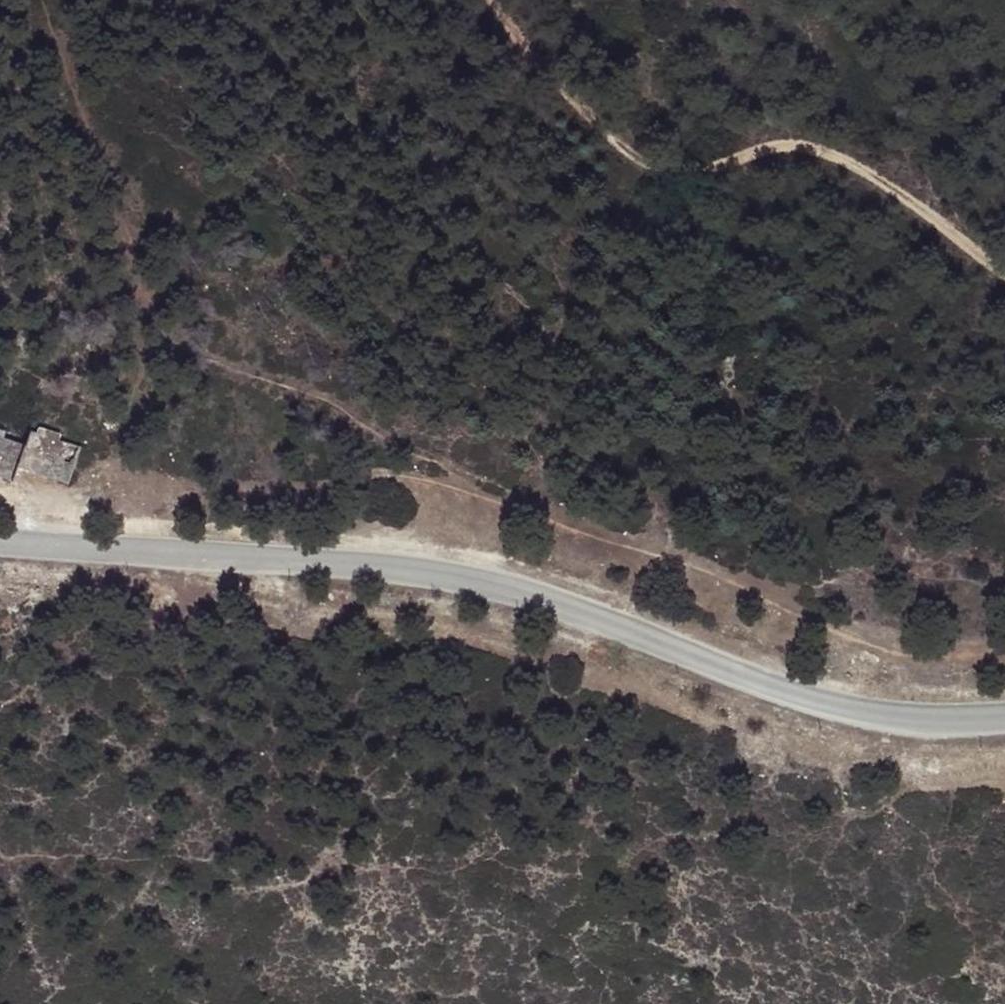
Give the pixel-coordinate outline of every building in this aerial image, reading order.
[(12,480),(15,469),(69,483),(79,445),(27,432),(25,439),(0,432),(0,477),(12,480)]
